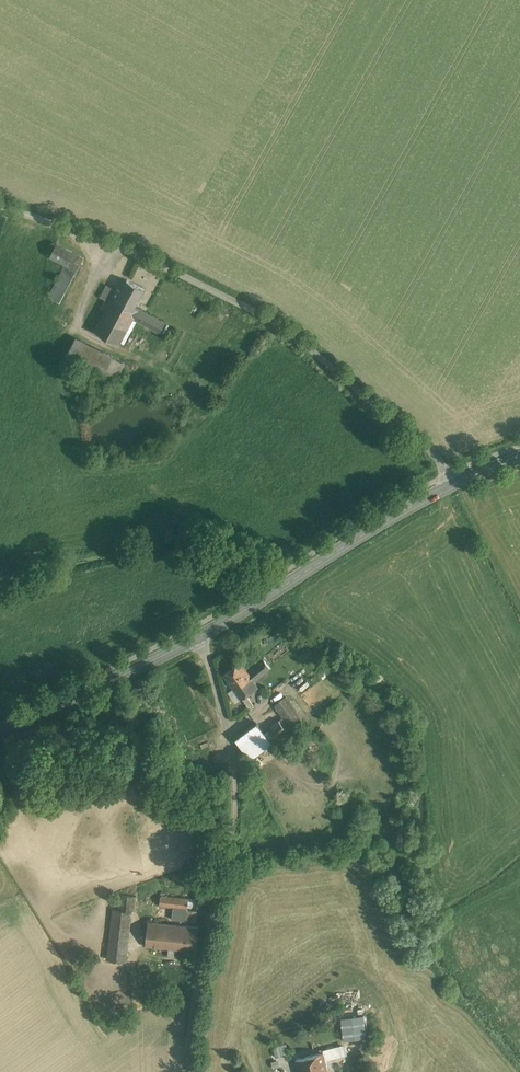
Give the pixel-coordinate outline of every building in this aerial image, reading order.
[(84,257),(57,243),(50,256),(67,265),(77,270),(84,257)] [(67,265),(50,297),(60,302),(77,270),(67,265)] [(144,288),(127,279),(121,290),(117,288),(114,294),(135,306),(144,288)] [(114,295),(94,330),(120,344),(134,318),(160,332),(165,322),(135,306),(114,294),(114,295)] [(113,357),(76,338),(66,357),(102,376),(113,357)] [(113,357),(102,376),(114,382),(124,363),(113,357)] [(264,661),(248,673),(252,678),(254,682),(271,669),(264,661)] [(241,663),(223,675),(235,691),(252,678),(248,673),(241,663)] [(252,678),(235,691),(241,700),(258,688),(254,682),(252,678)] [(303,719),(287,696),(273,706),(290,728),(303,719)] [(279,721),(263,733),(272,744),(287,732),(279,721)] [(257,724),(236,740),(251,760),(272,744),(263,733),(257,724)] [(283,783),(281,791),(289,793),(291,785),(283,783)] [(118,909),(113,909),(107,959),(125,960),(130,911),(135,911),(137,895),(119,894),(118,909)] [(197,904),(188,903),(188,898),(161,895),(160,906),(187,909),(186,921),(196,922),(198,904),(197,904)] [(180,926),(148,922),(145,946),(168,949),(175,949),(178,950),(180,926)] [(199,928),(180,926),(178,950),(196,952),(199,928)] [(354,1038),(366,1036),(364,1015),(352,1016),(354,1038)] [(327,1058),(351,1052),(349,1042),(324,1049),(327,1058)] [(296,1060),(299,1071),(328,1071),(323,1053),(296,1060)]
